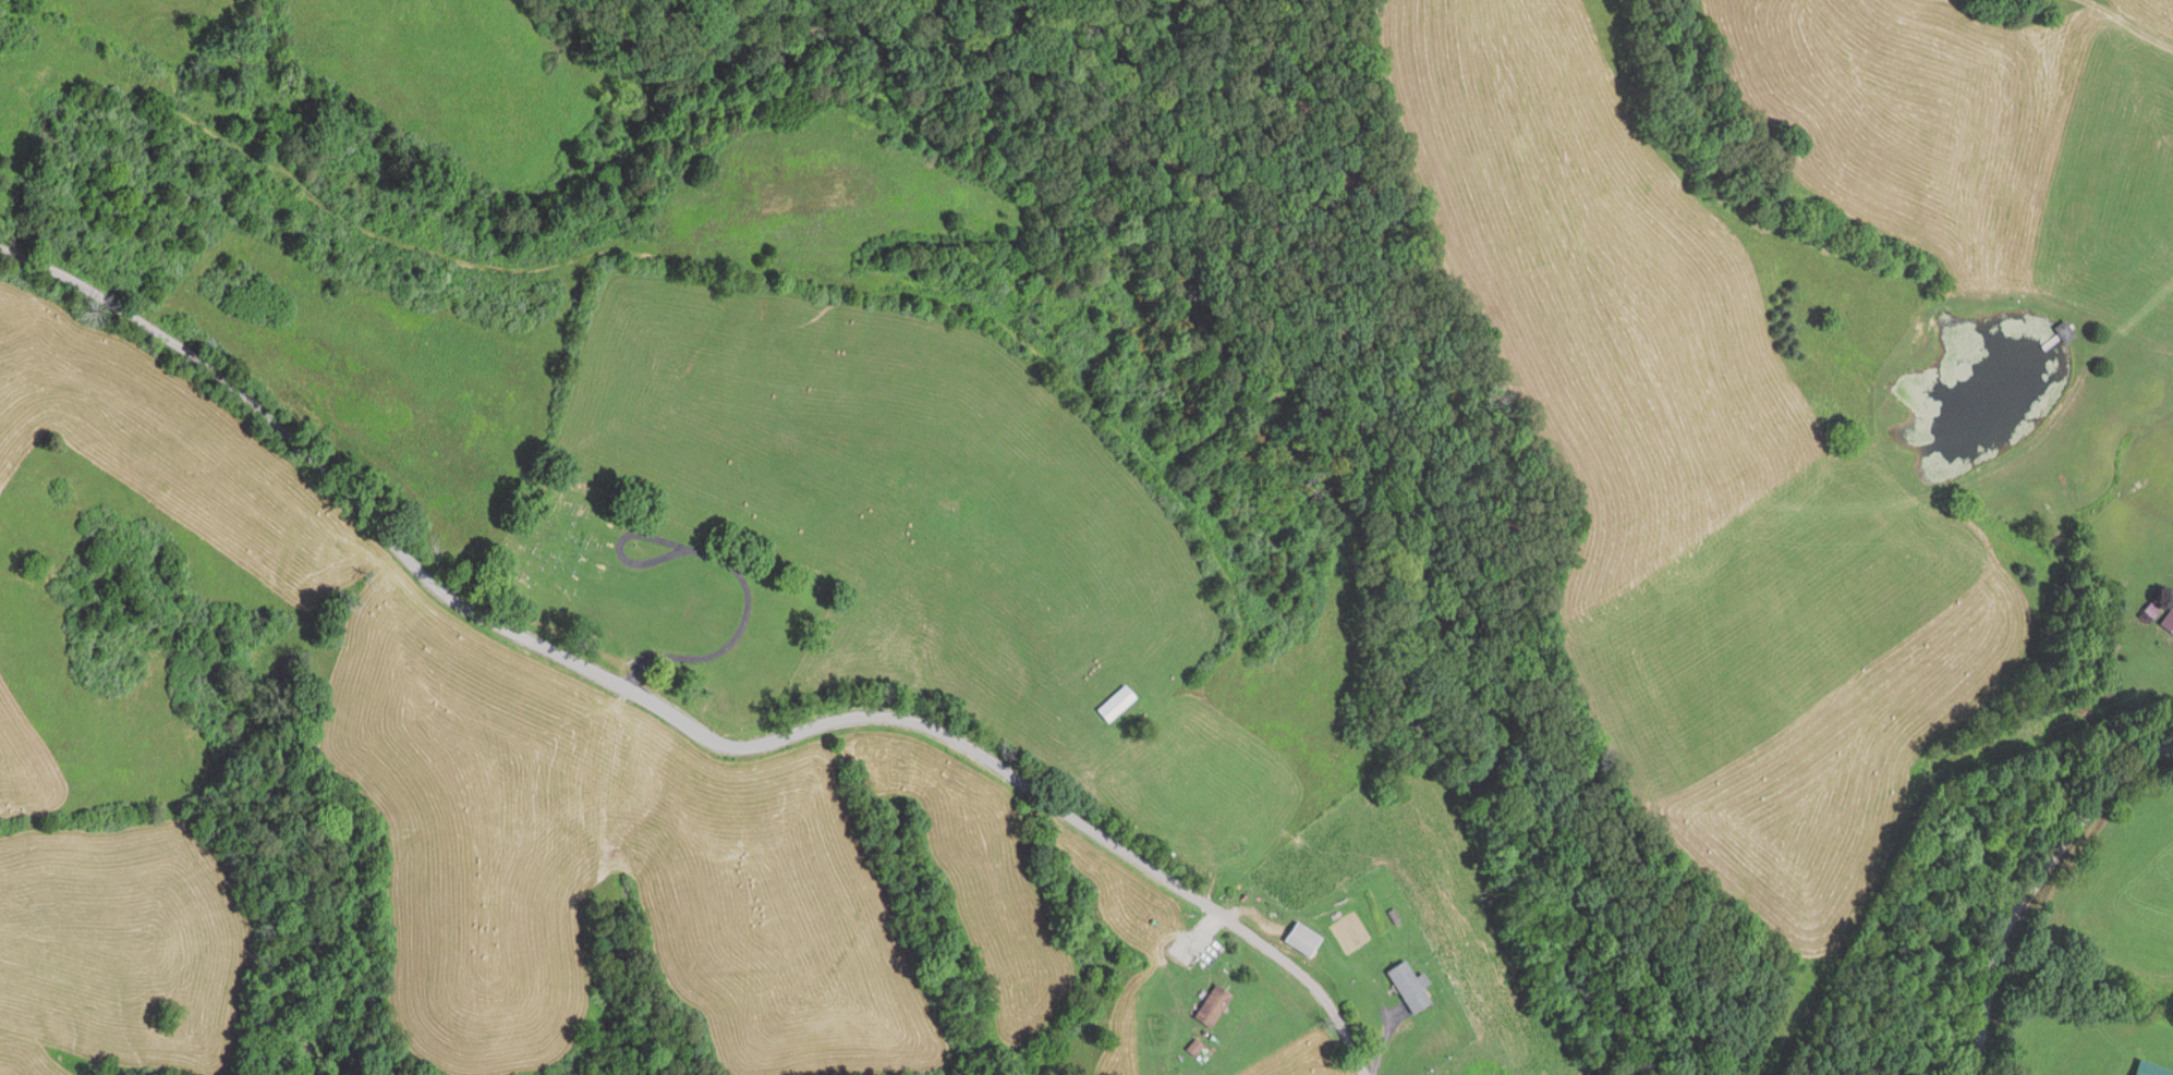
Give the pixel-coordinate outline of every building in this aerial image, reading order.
[(2064,345),(2075,339),(2065,322),(2054,329),(2064,345)] [(1307,960),(1320,940),(1295,923),(1282,944),(1307,960)] [(1421,975),(1413,979),(1403,962),(1384,973),(1411,1017),(1430,1005),(1421,991),(1428,986),(1421,975)] [(1208,1032),(1231,997),(1214,986),(1191,1020),(1208,1032)]
